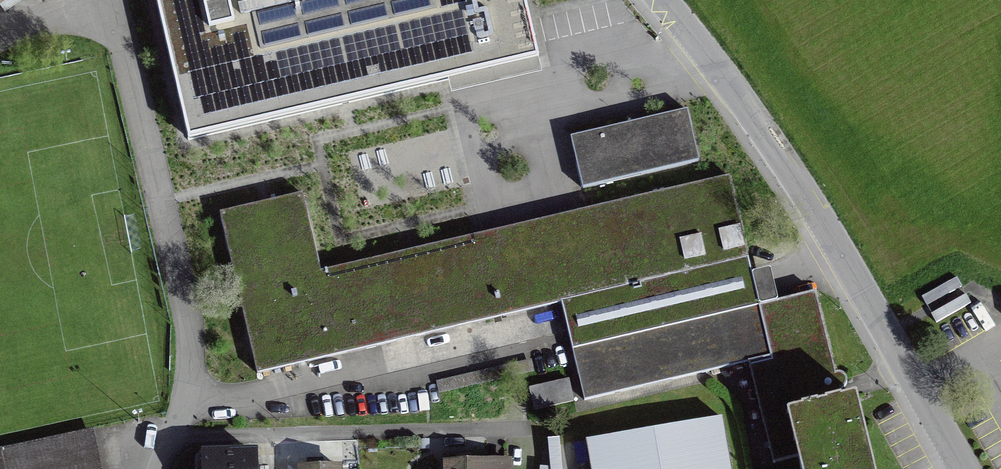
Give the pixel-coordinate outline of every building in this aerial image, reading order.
[(524,0),(157,0),(189,140),(445,81),(537,59),(524,0)] [(698,163),(686,112),(569,139),(575,166),(581,190),(698,163)] [(786,416),(840,402),(840,400),(836,401),(833,392),(843,389),(845,385),(845,381),(841,375),(835,375),(814,293),(758,306),(747,259),(727,177),(560,217),(319,274),(301,195),(218,215),(256,375),(559,303),(567,334),(583,401),(747,363),(772,465),(796,459),(786,416)] [(920,296),(924,305),(963,284),(958,275),(920,296)] [(929,315),(934,324),(973,303),(968,294),(929,315)] [(528,390),(533,411),(572,402),(567,381),(528,390)] [(840,402),(786,416),(796,459),(799,468),(872,468),(855,398),(840,402)] [(721,419),(585,442),(590,468),(729,468),(721,419)] [(95,428),(0,448),(0,468),(104,468),(95,428)] [(253,459),(199,461),(199,468),(254,468),(253,459)]
